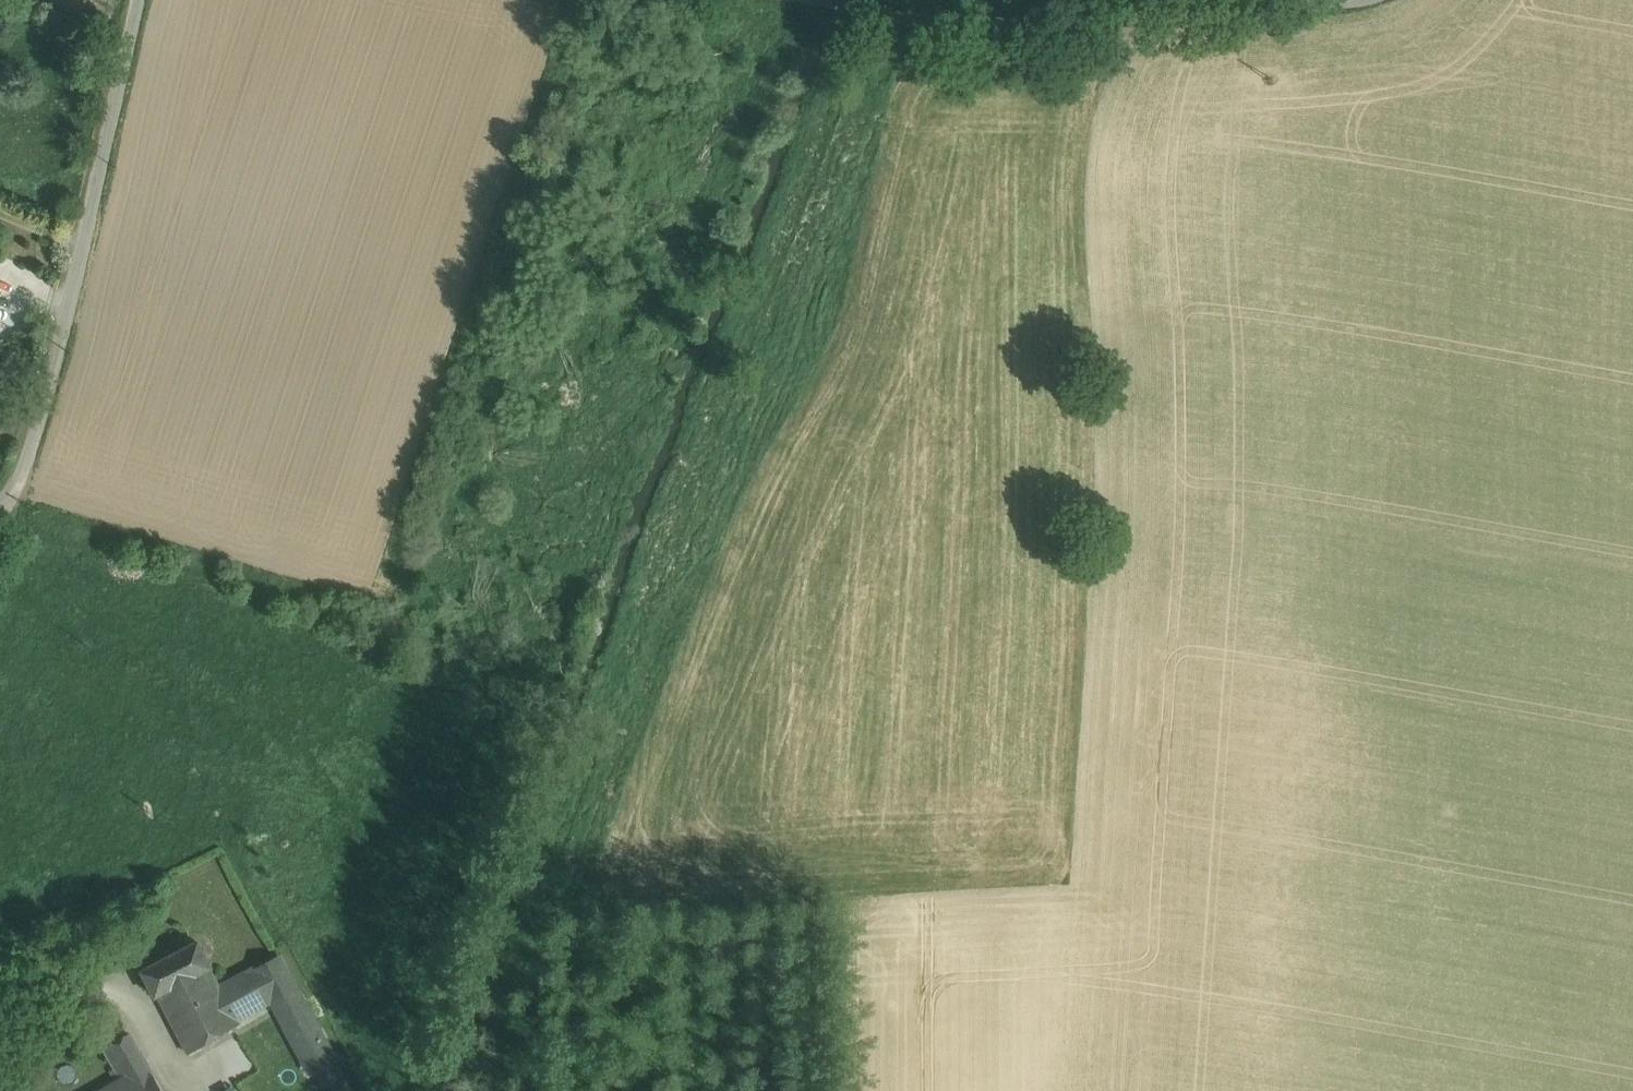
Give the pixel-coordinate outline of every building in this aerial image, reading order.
[(199,941),(143,970),(156,995),(158,994),(210,967),(212,966),(199,941)] [(334,1058),(280,957),(221,988),(236,1016),(237,1016),(272,998),(310,1070),(334,1058)] [(210,967),(158,994),(189,1053),(241,1022),(237,1016),(236,1016),(221,988),(210,967)] [(130,1033),(104,1048),(112,1061),(138,1046),(130,1033)] [(112,1061),(121,1077),(98,1090),(164,1090),(138,1046),(112,1061)]
